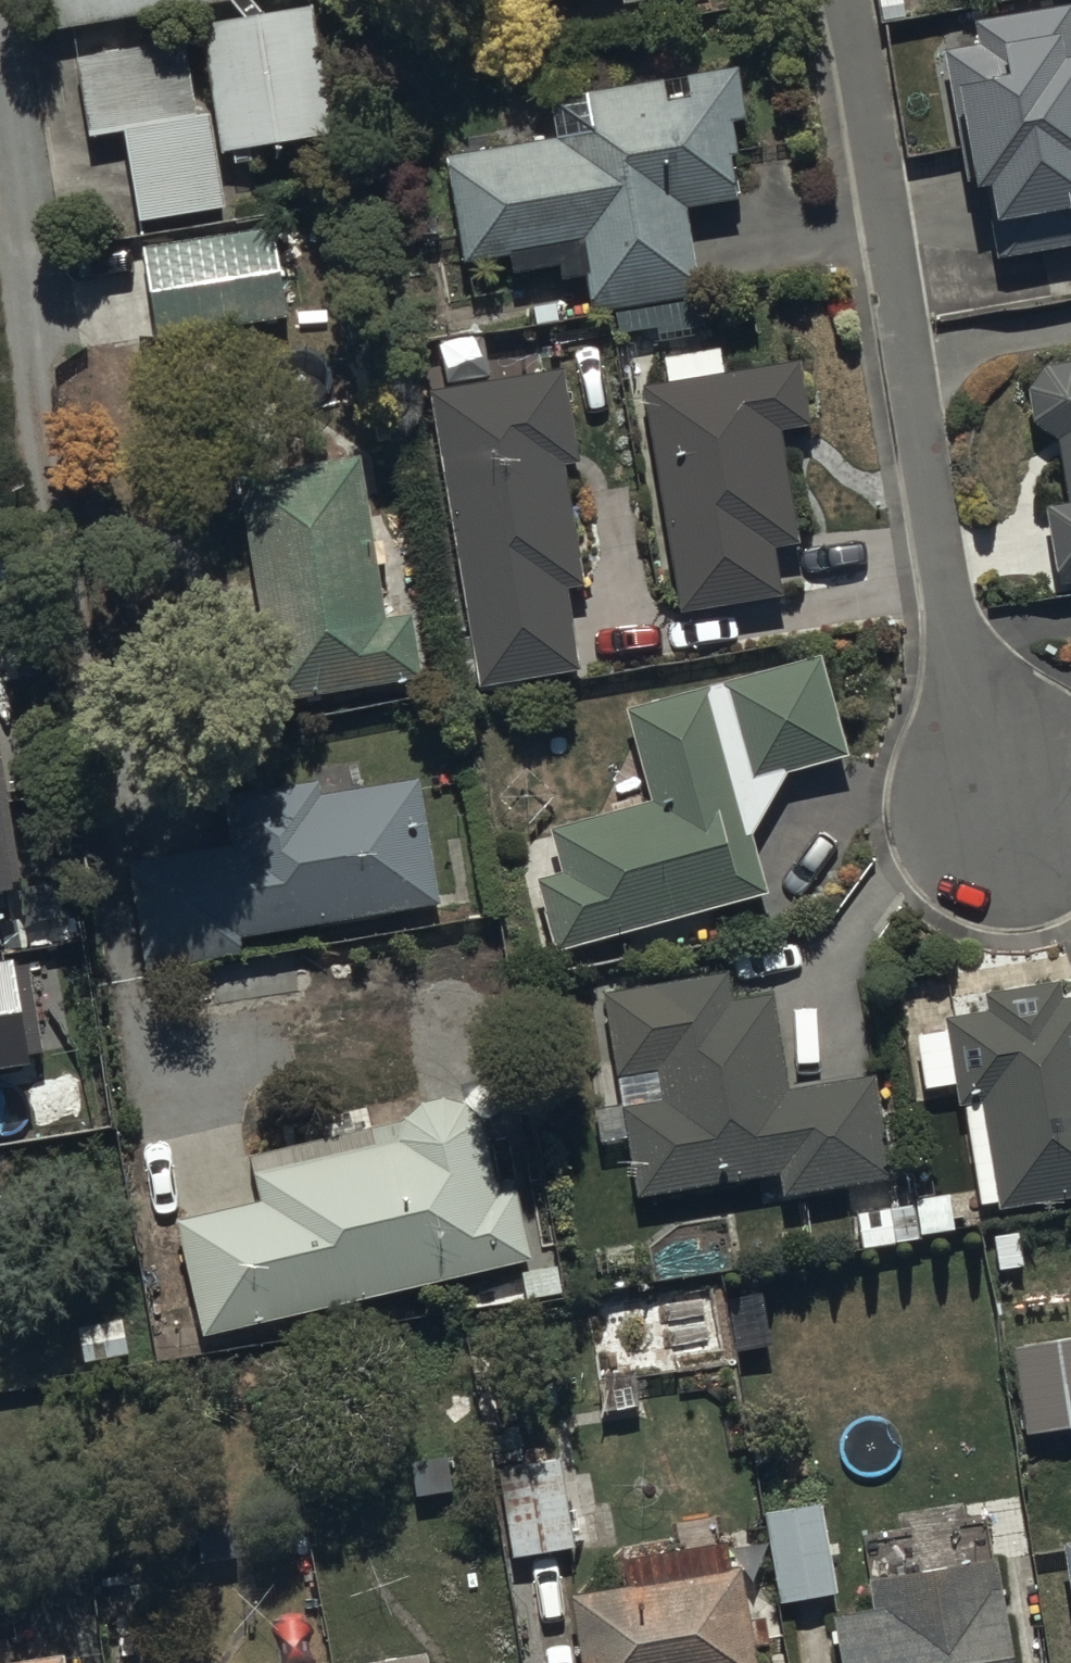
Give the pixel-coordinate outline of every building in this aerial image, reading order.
[(312,0),(37,0),(45,45),(312,1),(312,0)] [(936,46),(959,177),(967,176),(969,188),(979,187),(992,257),(1070,243),(1070,0),(1053,0),(969,15),(974,40),(936,46)] [(333,145),(311,17),(199,36),(213,118),(221,165),(333,145)] [(184,47),(75,63),(87,146),(124,141),(137,232),(227,219),(213,119),(194,121),(184,47)] [(622,341),(706,336),(688,224),(737,217),(731,172),(738,171),(733,136),(748,134),(740,77),(687,85),(691,111),(667,114),(663,86),(589,97),(596,143),(448,164),(463,271),(512,264),(516,286),(563,279),(565,291),(584,288),(589,321),(618,317),(622,341)] [(273,233),(138,257),(155,349),(289,324),(273,233)] [(650,375),(638,377),(674,605),(779,589),(772,541),(796,538),(778,424),(811,419),(801,352),(721,364),(717,340),(659,349),(661,365),(649,367),(650,375)] [(1040,501),(1053,577),(1070,574),(1070,354),(1069,352),(1043,354),(1022,373),(1023,418),(1036,432),(1054,432),(1062,496),(1040,501)] [(581,472),(562,375),(418,404),(467,648),(456,650),(464,692),(478,689),(480,702),(586,681),(569,599),(592,595),(568,475),(581,472)] [(388,627),(360,459),(233,480),(272,716),(423,691),(412,623),(388,627)] [(647,810),(514,843),(544,968),(769,904),(756,846),(794,782),(848,769),(823,667),(624,716),(647,810)] [(19,887),(0,774),(0,890),(19,887)] [(443,916),(419,788),(225,823),(231,854),(128,873),(146,976),(287,950),(286,945),(443,916)] [(0,961),(0,1068),(32,1063),(14,958),(0,961)] [(722,967),(600,990),(619,1099),(588,1105),(594,1139),(622,1134),(633,1194),(776,1169),(781,1194),(893,1174),(875,1073),(786,1088),(769,992),(728,999),(722,967)] [(910,1019),(918,1084),(944,1081),(947,1100),(956,1099),(969,1198),(990,1195),(991,1205),(1070,1195),(1070,989),(1056,991),(1054,973),(973,984),(976,1005),(934,1011),(935,1016),(910,1019)] [(178,1230),(204,1347),(539,1271),(522,1195),(502,1200),(482,1111),(252,1163),(263,1211),(178,1230)] [(1026,1446),(1070,1439),(1070,1337),(1011,1347),(1026,1446)] [(518,1427),(484,1433),(505,1554),(575,1542),(559,1451),(523,1458),(518,1427)] [(823,1499),(762,1509),(779,1604),(839,1594),(823,1499)] [(1060,1534),(1070,1600),(1070,1533),(1060,1534)] [(564,1594),(574,1662),(751,1662),(749,1648),(767,1645),(762,1615),(748,1617),(741,1568),(727,1570),(722,1537),(619,1552),(624,1585),(564,1594)] [(829,1613),(836,1662),(1016,1662),(1000,1551),(868,1570),(873,1606),(829,1613)] [(61,1645),(0,1656),(0,1662),(64,1662),(61,1645)] [(424,1646),(331,1662),(427,1662),(424,1646)]
